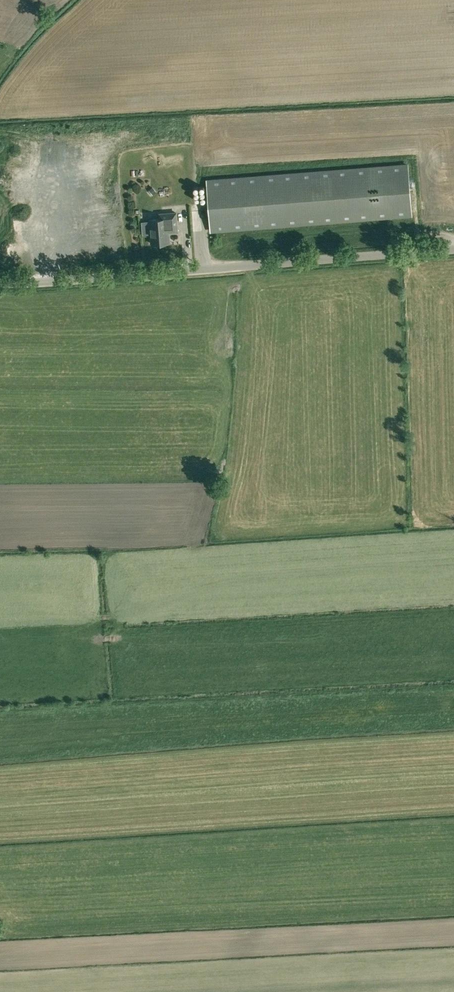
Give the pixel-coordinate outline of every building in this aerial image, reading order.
[(206,181),(210,230),(409,214),(405,164),(206,181)] [(168,232),(177,231),(176,212),(159,214),(160,219),(150,219),(151,243),(169,242),(168,232)]
